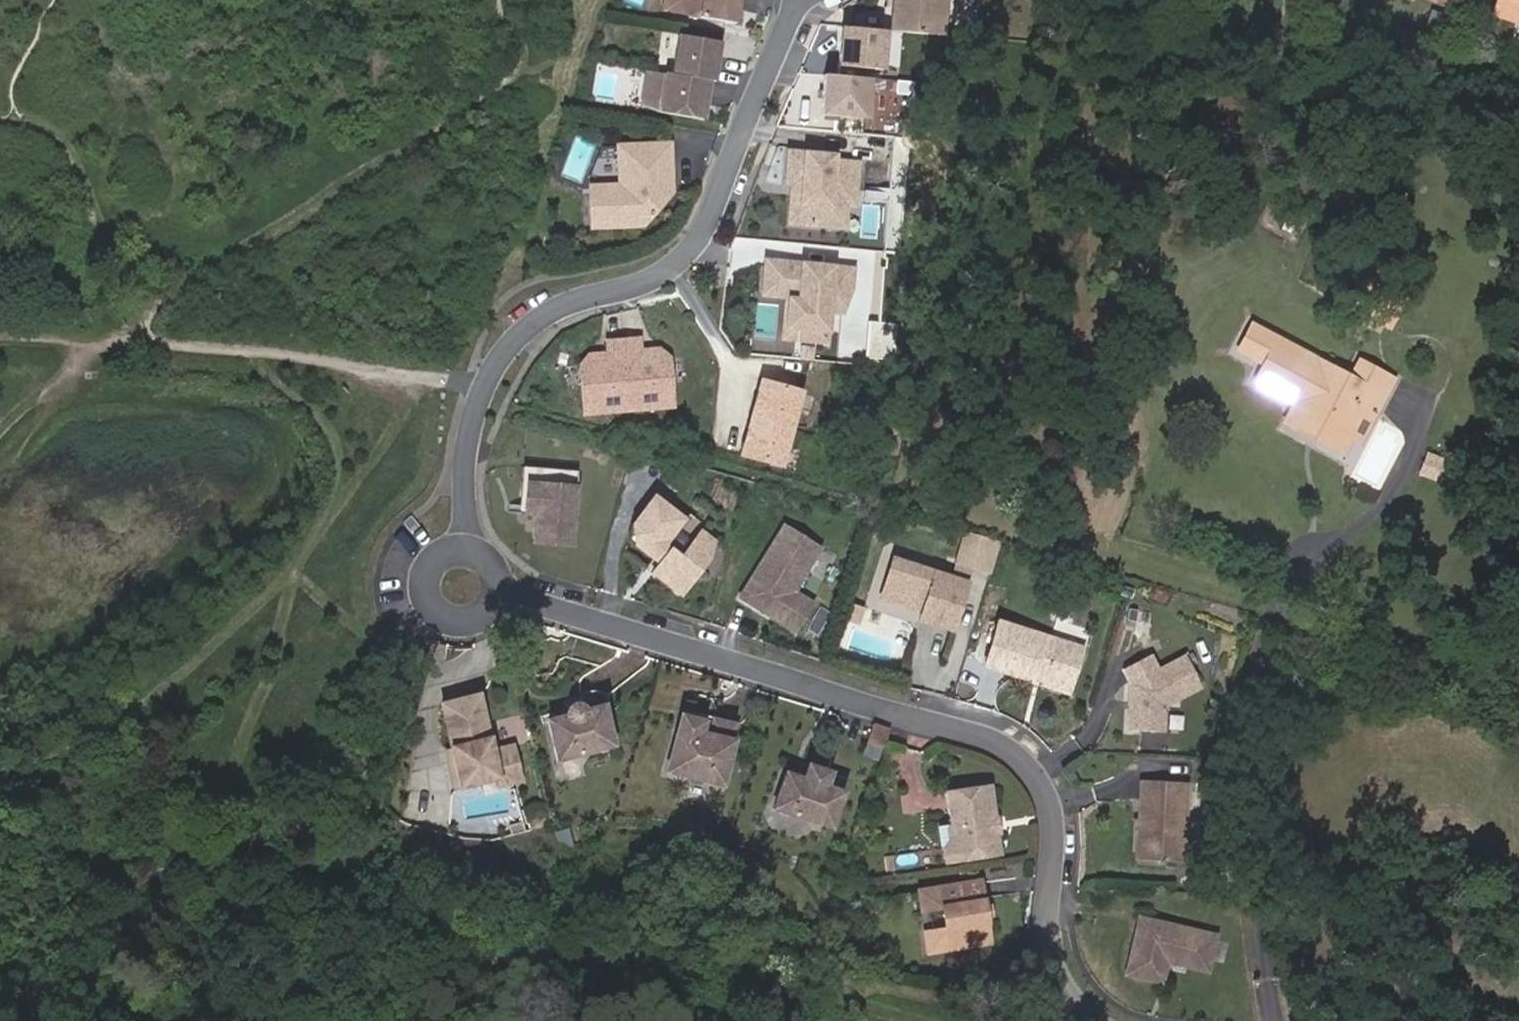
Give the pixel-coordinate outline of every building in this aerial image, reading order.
[(659,13),(733,23),(736,0),(661,0),(659,13)] [(889,26),(942,27),(943,0),(889,0),(889,26)] [(1494,3),(1518,12),(1518,0),(1495,0),(1494,3)] [(884,62),(885,27),(836,25),(835,61),(884,62)] [(725,41),(681,35),(676,75),(720,81),(725,41)] [(865,114),(868,71),(820,68),(817,110),(865,114)] [(714,80),(652,72),(648,109),(664,114),(709,120),(714,80)] [(683,195),(679,146),(628,151),(631,190),(602,193),(605,232),(656,228),(674,206),(673,196),(683,195)] [(840,154),(794,152),(793,183),(810,184),(808,223),(855,225),(855,202),(864,202),(865,160),(840,159),(840,154)] [(866,259),(778,256),(776,289),(813,291),(812,332),(842,333),(844,302),(857,302),(865,278),(866,259)] [(681,337),(671,328),(651,329),(650,317),(617,320),(618,332),(599,334),(590,344),(595,393),(685,385),(681,337)] [(1378,413),(1394,384),(1361,365),(1352,381),(1245,321),(1234,341),(1263,357),(1254,375),(1297,399),(1283,424),(1319,444),(1331,421),(1346,429),(1361,403),(1378,413)] [(817,375),(777,362),(753,436),(793,449),(817,375)] [(1351,462),(1378,413),(1361,403),(1346,429),(1331,421),(1319,444),(1351,462)] [(578,480),(579,465),(524,460),(521,509),(538,511),(538,508),(543,509),(544,501),(527,499),(528,476),(578,480)] [(574,539),(578,480),(528,476),(527,499),(544,501),(543,509),(538,508),(538,511),(536,537),(574,539)] [(665,541),(686,515),(657,491),(634,519),(641,524),(641,532),(636,539),(654,554),(657,550),(662,554),(651,568),(679,591),(709,555),(714,539),(701,528),(680,554),(665,541)] [(791,581),(817,537),(779,516),(737,588),(794,621),(810,592),(791,581)] [(876,589),(898,596),(905,591),(918,595),(916,601),(913,610),(949,621),(964,573),(889,549),(876,589)] [(905,591),(898,596),(916,601),(918,595),(905,591)] [(1042,666),(1065,674),(1078,635),(995,609),(981,653),(1024,666),(1026,659),(1040,663),(1042,666)] [(1194,675),(1177,643),(1150,657),(1143,644),(1113,659),(1120,672),(1125,689),(1124,697),(1118,719),(1156,721),(1156,695),(1194,675)] [(1065,674),(1042,666),(1040,672),(1064,679),(1065,674)] [(486,702),(483,688),(446,697),(449,711),(486,702)] [(617,741),(605,691),(584,689),(588,706),(552,715),(561,755),(617,741)] [(496,744),(486,702),(449,711),(457,742),(459,753),(453,755),(459,780),(501,770),(503,778),(524,773),(516,739),(496,744)] [(723,754),(735,714),(712,707),(707,724),(700,722),(704,710),(702,706),(686,702),(682,704),(678,720),(676,720),(666,754),(696,763),(695,765),(720,773),(725,755),(723,754)] [(823,820),(839,770),(820,764),(815,778),(813,777),(814,771),(800,766),(798,773),(776,766),(765,801),(823,820)] [(1178,769),(1131,768),(1131,807),(1127,806),(1127,814),(1130,814),(1129,843),(1175,844),(1178,769)] [(982,774),(939,781),(943,811),(940,818),(942,829),(947,834),(949,846),(991,840),(987,817),(983,815),(983,811),(987,810),(982,774)] [(942,829),(937,836),(939,848),(949,846),(947,834),(942,829)] [(911,904),(930,901),(933,919),(911,922),(915,949),(984,937),(973,870),(908,881),(911,904)] [(1119,973),(1153,982),(1158,961),(1199,970),(1207,935),(1131,918),(1119,973)]
